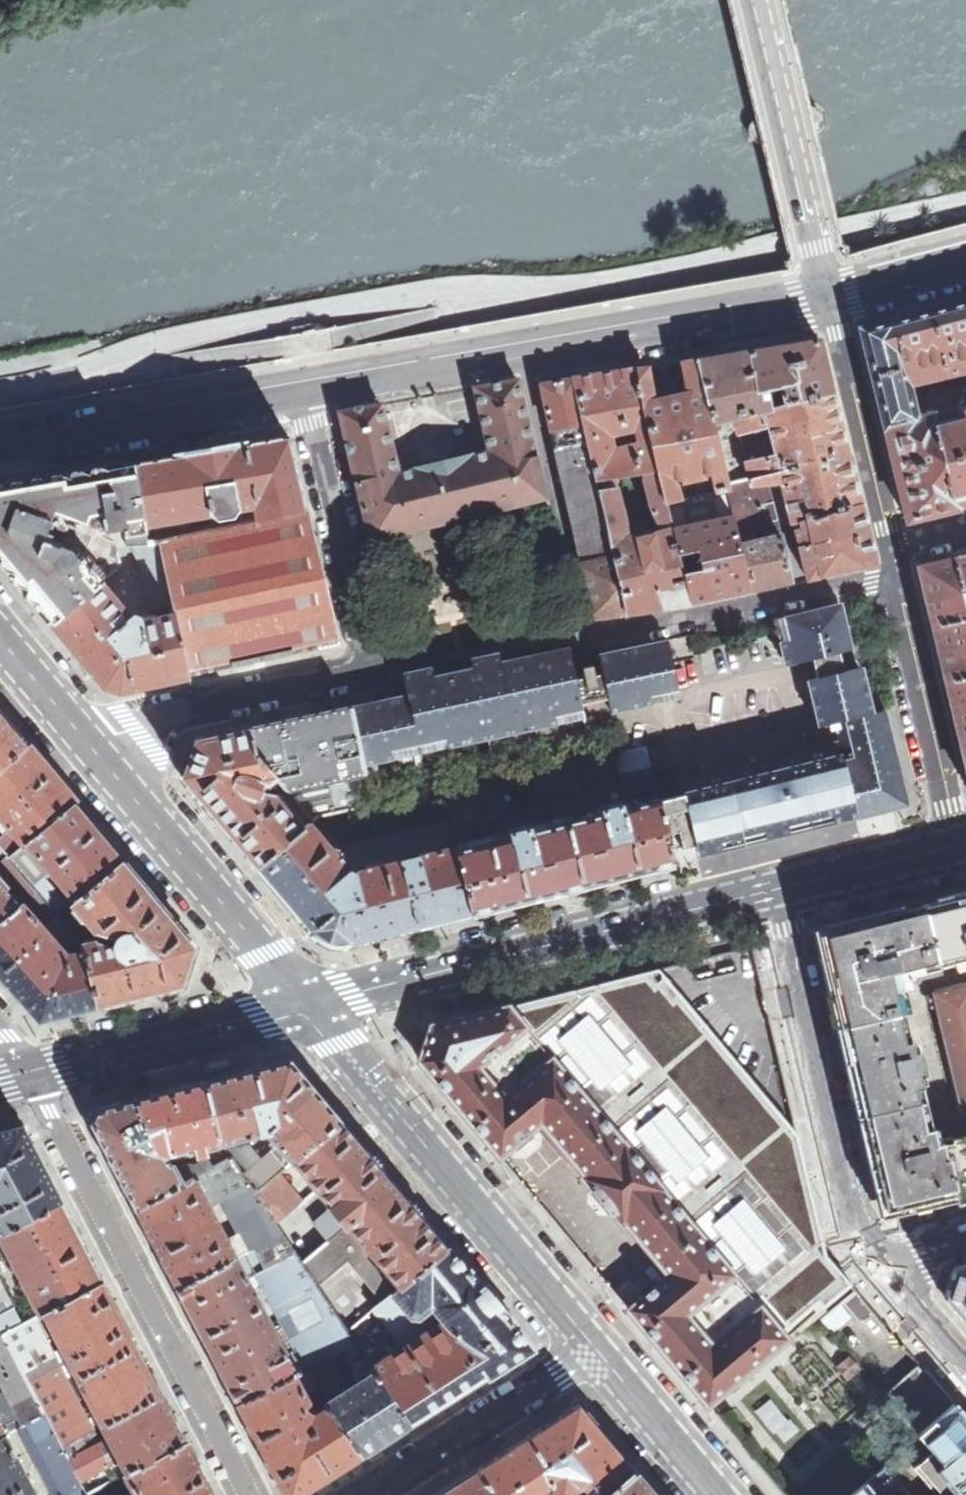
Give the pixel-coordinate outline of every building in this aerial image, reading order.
[(930,311),(893,321),(893,320),(861,328),(907,520),(957,509),(956,506),(965,504),(965,407),(958,409),(959,411),(935,417),(934,415),(919,419),(908,386),(945,377),(945,378),(965,372),(965,301),(930,310),(930,311)] [(738,417),(833,392),(820,340),(758,350),(698,360),(714,424),(738,417)] [(716,490),(728,487),(727,484),(714,424),(698,360),(682,362),(689,393),(673,397),(653,401),(647,367),(636,369),(657,471),(665,502),(681,498),(676,480),(711,472),(716,490)] [(657,471),(636,369),(605,374),(573,379),(596,481),(613,478),(642,473),(657,471)] [(518,379),(475,387),(490,451),(445,461),(399,473),(381,404),(339,411),(371,540),(433,525),(487,511),(487,510),(544,496),(518,379)] [(579,562),(579,564),(613,556),(596,481),(573,379),(556,380),(542,385),(548,412),(572,521),(582,560),(580,561),(579,562)] [(783,478),(849,461),(833,392),(738,417),(742,433),(770,426),(778,459),(783,478)] [(258,522),(307,511),(288,435),(246,443),(246,442),(174,455),(175,456),(132,463),(146,525),(211,513),(218,518),(234,516),(238,509),(255,505),(258,522)] [(783,478),(778,459),(773,460),(767,461),(766,456),(747,460),(751,478),(753,484),(767,483),(776,482),(784,481),(783,478)] [(794,523),(860,502),(849,461),(783,478),(784,481),(794,523)] [(53,622),(102,583),(121,567),(120,556),(120,546),(150,545),(146,525),(132,463),(0,486),(0,561),(53,622)] [(665,502),(657,471),(642,473),(650,506),(661,532),(628,540),(613,478),(596,481),(613,556),(625,613),(690,603),(665,502)] [(780,535),(767,483),(753,484),(751,478),(727,484),(728,487),(741,544),(780,535)] [(716,490),(681,498),(665,502),(690,603),(721,596),(751,590),(741,544),(728,487),(716,490)] [(807,578),(874,563),(860,502),(794,523),(807,578)] [(189,675),(340,643),(307,511),(258,522),(162,542),(163,544),(178,615),(189,675)] [(791,581),(780,535),(741,544),(751,590),(791,581)] [(153,620),(178,615),(163,544),(150,545),(120,546),(120,556),(129,556),(129,553),(135,553),(142,567),(153,620)] [(590,617),(625,613),(613,556),(579,564),(578,564),(589,614),(590,617)] [(956,559),(955,558),(918,567),(965,765),(965,556),(956,559)] [(178,615),(153,620),(143,622),(142,618),(133,616),(131,618),(102,583),(53,622),(105,685),(120,690),(189,675),(178,615)] [(855,758),(865,803),(877,801),(880,813),(903,807),(880,711),(868,714),(857,668),(844,672),(840,653),(853,649),(847,626),(842,627),(836,604),(784,617),(796,663),(812,659),(829,724),(846,720),(855,758)] [(664,664),(672,663),(668,640),(659,642),(664,664)] [(651,695),(678,689),(672,663),(664,664),(659,642),(599,654),(603,674),(595,675),(593,665),(588,668),(583,668),(585,678),(576,679),(572,660),(479,680),(352,707),(365,767),(393,761),(391,751),(445,739),(447,749),(557,726),(555,716),(582,710),(581,705),(608,699),(611,712),(653,704),(651,695)] [(653,704),(680,698),(678,689),(651,695),(653,704)] [(393,761),(365,767),(369,786),(616,733),(611,712),(608,699),(581,705),(582,710),(555,716),(557,726),(447,749),(445,739),(391,751),(393,761)] [(254,752),(313,821),(318,817),(327,815),(337,812),(352,809),(366,806),(373,804),(369,786),(365,767),(352,707),(251,728),(254,752)] [(28,747),(27,747),(27,746),(0,714),(0,771),(28,747)] [(182,778),(258,868),(310,824),(313,821),(254,752),(251,728),(196,739),(182,778)] [(620,772),(650,764),(646,746),(615,754),(620,772)] [(852,807),(865,803),(855,758),(843,761),(840,746),(818,751),(817,747),(680,781),(684,794),(659,801),(668,833),(678,831),(682,848),(698,844),(697,842),(713,838),(843,807),(851,804),(852,807)] [(76,804),(28,747),(0,771),(0,816),(25,846),(28,844),(76,804)] [(626,788),(655,781),(650,764),(620,772),(624,789),(626,788)] [(656,788),(655,781),(626,788),(628,795),(656,788)] [(425,792),(432,822),(449,819),(447,811),(442,790),(441,790),(440,789),(425,792)] [(410,795),(417,825),(432,822),(425,792),(410,795)] [(395,799),(402,829),(417,825),(410,795),(395,799)] [(380,802),(387,832),(402,829),(395,799),(380,802)] [(675,862),(668,833),(659,801),(659,799),(457,849),(472,913),(526,900),(636,872),(675,862)] [(366,806),(373,835),(387,832),(380,802),(373,804),(366,806)] [(477,803),(447,811),(449,819),(451,827),(470,823),(481,820),(477,803)] [(76,901),(124,862),(76,804),(28,844),(51,871),(72,896),(76,901)] [(352,809),(358,838),(373,835),(366,806),(352,809)] [(337,812),(343,839),(344,841),(358,838),(352,809),(337,812)] [(337,812),(327,815),(329,826),(333,825),(335,832),(336,832),(338,840),(343,839),(337,812)] [(473,836),(470,823),(451,827),(455,841),(473,836)] [(446,920),(472,913),(457,849),(456,847),(358,872),(356,875),(347,872),(347,868),(310,824),(258,868),(314,935),(321,940),(328,944),(336,946),(344,946),(363,941),(446,920)] [(51,871),(28,844),(25,846),(10,859),(12,861),(37,891),(47,902),(58,916),(68,908),(73,903),(76,901),(72,896),(65,902),(44,877),(51,871)] [(37,891),(12,861),(2,869),(28,898),(37,891)] [(110,947),(96,942),(82,946),(84,952),(99,1005),(182,985),(195,947),(124,862),(76,901),(73,903),(97,932),(114,937),(117,939),(116,947),(110,947)] [(20,905),(6,889),(8,887),(0,878),(0,923),(20,905)] [(22,904),(32,915),(41,907),(47,902),(37,891),(28,898),(22,904)] [(923,905),(939,968),(965,961),(965,894),(923,905)] [(59,928),(65,923),(58,916),(47,902),(41,907),(59,928)] [(99,1005),(84,952),(68,957),(32,915),(22,904),(20,905),(0,923),(0,976),(39,1021),(99,1005)] [(823,955),(840,1028),(906,1013),(911,1011),(903,977),(939,968),(923,905),(841,926),(833,939),(832,939),(830,941),(831,942),(823,955)] [(65,923),(77,938),(83,932),(79,927),(74,915),(68,908),(58,916),(65,923)] [(68,945),(77,938),(65,923),(59,928),(56,931),(68,945)] [(583,1183),(623,1231),(626,1228),(667,1277),(628,1309),(708,1405),(852,1284),(826,1255),(798,1135),(659,969),(432,1025),(421,1061),(500,1156),(539,1124),(586,1180),(583,1183)] [(935,993),(964,1109),(965,1109),(965,985),(935,993)] [(861,1116),(926,1100),(920,1074),(916,1054),(906,1013),(840,1028),(861,1116)] [(235,1050),(208,1058),(211,1066),(237,1058),(235,1050)] [(916,1054),(920,1074),(925,1072),(921,1053),(916,1054)] [(295,1160),(342,1122),(340,1121),(341,1120),(291,1060),(289,1060),(204,1081),(220,1143),(223,1143),(251,1135),(267,1131),(293,1162),(295,1160)] [(135,1099),(160,1156),(172,1151),(187,1148),(188,1153),(196,1151),(198,1155),(205,1153),(204,1148),(220,1143),(204,1081),(136,1098),(135,1099)] [(137,1208),(182,1184),(176,1171),(172,1163),(162,1161),(160,1156),(135,1099),(99,1108),(92,1123),(136,1206),(137,1208)] [(937,1146),(926,1100),(861,1116),(880,1197),(899,1209),(954,1196),(956,1204),(965,1201),(965,1139),(937,1146)] [(401,1285),(447,1247),(423,1219),(420,1214),(408,1199),(407,1200),(382,1169),(379,1165),(378,1166),(377,1166),(369,1157),(370,1156),(370,1155),(368,1151),(367,1151),(366,1151),(344,1125),(344,1124),(342,1122),(295,1160),(333,1205),(348,1223),(401,1285)] [(4,1232),(62,1202),(23,1127),(0,1133),(0,1225),(4,1232)] [(253,1145),(251,1135),(223,1143),(228,1152),(250,1146),(253,1145)] [(261,1158),(250,1146),(228,1152),(231,1156),(256,1192),(285,1169),(270,1151),(261,1158)] [(256,1192),(231,1156),(213,1167),(194,1177),(210,1207),(229,1197),(238,1214),(231,1218),(238,1233),(226,1239),(235,1256),(283,1233),(256,1192)] [(194,1177),(213,1167),(208,1157),(197,1163),(188,1163),(176,1171),(182,1184),(194,1177)] [(182,1184),(137,1208),(136,1208),(162,1258),(163,1257),(170,1269),(168,1269),(170,1273),(171,1272),(177,1284),(176,1285),(177,1286),(235,1256),(226,1239),(210,1207),(194,1177),(182,1184)] [(47,1313),(104,1283),(62,1202),(4,1232),(1,1233),(6,1243),(43,1315),(47,1313)] [(329,1240),(348,1223),(333,1205),(313,1222),(329,1240)] [(329,1240),(302,1262),(318,1286),(348,1261),(382,1301),(391,1294),(401,1285),(348,1223),(329,1240)] [(298,1255),(283,1233),(235,1256),(247,1280),(256,1275),(257,1276),(298,1255)] [(448,1249),(447,1247),(401,1285),(391,1294),(410,1317),(419,1317),(432,1308),(445,1318),(371,1365),(374,1370),(411,1425),(466,1389),(488,1375),(489,1376),(533,1348),(513,1324),(515,1322),(497,1300),(470,1268),(467,1270),(449,1248),(448,1249)] [(302,1262),(298,1255),(257,1276),(274,1308),(318,1286),(302,1262)] [(235,1256),(177,1286),(177,1287),(178,1287),(179,1288),(178,1288),(237,1402),(295,1371),(273,1330),(247,1280),(235,1256)] [(953,1270),(945,1295),(965,1319),(965,1267),(953,1270)] [(4,1334),(23,1325),(0,1281),(0,1336),(4,1334)] [(80,1375),(137,1346),(104,1283),(47,1313),(56,1329),(55,1333),(60,1343),(63,1343),(65,1347),(80,1375)] [(311,1364),(358,1345),(347,1330),(318,1286),(274,1308),(282,1325),(273,1330),(295,1371),(311,1364)] [(858,1318),(871,1307),(856,1288),(842,1300),(858,1318)] [(391,1294),(382,1301),(347,1330),(358,1345),(371,1365),(445,1318),(432,1308),(419,1317),(410,1317),(391,1294)] [(4,1334),(37,1397),(68,1381),(54,1353),(36,1318),(23,1325),(4,1334)] [(23,1426),(46,1414),(37,1397),(4,1334),(0,1336),(0,1381),(16,1412),(23,1426)] [(321,1386),(327,1401),(346,1388),(338,1376),(352,1367),(358,1375),(354,1378),(356,1382),(374,1370),(371,1365),(358,1345),(311,1364),(321,1386)] [(97,1410),(99,1412),(104,1423),(162,1393),(156,1383),(142,1356),(137,1346),(80,1375),(89,1393),(88,1397),(94,1409),(97,1410)] [(68,1381),(80,1375),(65,1347),(54,1353),(68,1381)] [(311,1364),(295,1371),(306,1394),(321,1386),(311,1364)] [(888,1400),(918,1435),(954,1403),(925,1369),(888,1400)] [(327,1401),(328,1404),(362,1454),(363,1455),(411,1425),(374,1370),(356,1382),(346,1388),(327,1401)] [(295,1371),(237,1402),(286,1494),(300,1494),(361,1456),(360,1455),(362,1454),(328,1404),(315,1412),(306,1412),(305,1410),(310,1400),(306,1394),(295,1371)] [(68,1381),(78,1402),(88,1397),(89,1393),(80,1375),(68,1381)] [(46,1414),(62,1445),(92,1430),(87,1418),(78,1402),(68,1381),(37,1397),(46,1414)] [(129,1471),(187,1441),(162,1393),(104,1423),(129,1471)] [(636,1471),(635,1470),(617,1448),(579,1403),(524,1438),(478,1468),(478,1469),(477,1470),(494,1494),(607,1494),(636,1471)] [(918,1435),(901,1449),(903,1450),(885,1466),(909,1494),(965,1494),(965,1416),(958,1407),(958,1406),(955,1404),(954,1403),(918,1435)] [(19,1428),(23,1426),(16,1412),(3,1419),(0,1413),(0,1425),(5,1435),(19,1428)] [(92,1430),(104,1423),(99,1412),(87,1418),(92,1430)] [(87,1493),(62,1445),(46,1414),(23,1426),(19,1428),(54,1494),(82,1494),(87,1493)] [(128,1472),(129,1471),(104,1423),(92,1430),(62,1445),(87,1493),(112,1480),(128,1472)] [(5,1435),(0,1438),(0,1494),(37,1494),(5,1435)] [(213,1493),(187,1441),(129,1471),(128,1472),(137,1489),(140,1494),(213,1494),(213,1493)] [(885,1466),(850,1494),(909,1494),(885,1466)] [(477,1470),(438,1494),(494,1494),(477,1470)] [(638,1473),(638,1474),(636,1471),(607,1494),(656,1494),(638,1473)] [(137,1489),(128,1472),(112,1480),(120,1494),(125,1494),(137,1489)] [(112,1480),(87,1493),(88,1494),(120,1494),(112,1480)]
